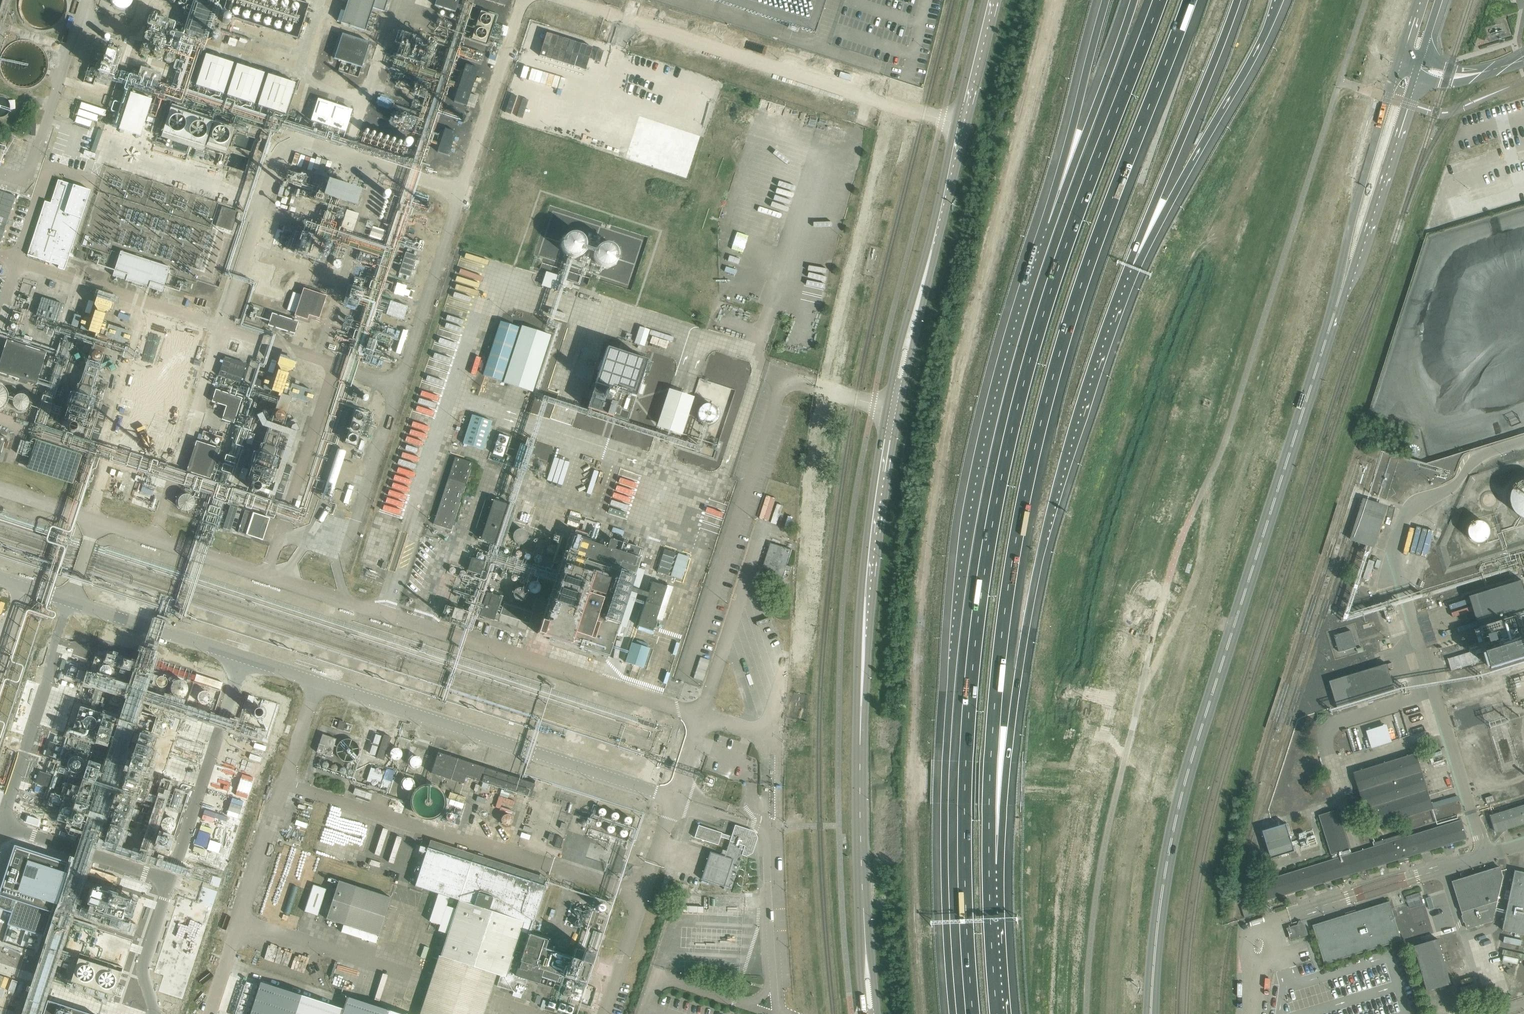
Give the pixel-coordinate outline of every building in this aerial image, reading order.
[(115,9),(133,7),(133,0),(115,0),(115,9)] [(341,23),(365,30),(372,8),(384,12),(387,0),(348,0),(341,23)] [(455,13),(459,1),(457,0),(437,0),(435,6),(455,13)] [(812,31),(823,0),(717,0),(812,31)] [(468,40),(487,45),(495,17),(476,12),(468,40)] [(342,35),(335,59),(362,67),(370,43),(342,35)] [(764,54),(778,59),(780,52),(766,48),(764,54)] [(109,80),(119,83),(108,123),(121,126),(120,130),(124,131),(125,132),(142,137),(146,123),(150,115),(157,117),(160,104),(158,103),(165,93),(162,103),(170,90),(160,85),(159,89),(156,88),(158,81),(116,70),(120,58),(107,54),(101,64),(90,62),(85,80),(93,84),(97,78),(102,80),(108,84),(109,80)] [(223,95),(233,64),(206,55),(196,87),(223,95)] [(255,105),(264,74),(237,65),(227,96),(255,105)] [(478,69),(466,65),(453,102),(466,106),(478,69)] [(286,115),(296,83),(268,75),(258,106),(286,115)] [(380,95),(377,104),(391,108),(394,100),(380,95)] [(383,146),(383,144),(388,145),(390,132),(364,127),(361,146),(370,147),(371,144),(383,146)] [(456,132),(444,129),(437,152),(449,156),(456,132)] [(397,148),(396,154),(395,164),(408,165),(410,149),(397,148)] [(289,172),(287,179),(304,184),(306,178),(289,172)] [(324,196),(357,207),(362,189),(329,179),(324,196)] [(35,251),(33,258),(49,263),(52,256),(68,261),(90,191),(58,181),(35,251)] [(18,207),(0,201),(0,241),(6,243),(7,240),(18,207)] [(348,209),(342,227),(354,231),(360,213),(348,209)] [(371,236),(384,238),(385,232),(373,230),(371,236)] [(293,254),(324,264),(331,242),(300,232),(293,254)] [(170,268),(120,252),(114,271),(128,275),(126,281),(149,288),(152,282),(164,286),(170,268)] [(399,274),(410,278),(417,257),(405,253),(399,274)] [(404,296),(408,285),(398,282),(394,292),(404,296)] [(327,296),(304,289),(302,296),(293,293),(288,311),(296,313),(295,317),(308,321),(310,315),(319,319),(327,296)] [(350,289),(345,306),(357,310),(362,293),(350,289)] [(114,301),(100,297),(89,330),(97,332),(91,350),(101,353),(107,333),(123,338),(126,328),(107,322),(114,301)] [(42,298),(37,316),(57,323),(63,305),(42,298)] [(385,317),(404,322),(408,309),(390,303),(385,317)] [(271,314),(268,325),(294,334),(297,323),(271,314)] [(184,324),(171,319),(160,352),(168,355),(162,373),(172,376),(178,356),(194,361),(197,351),(178,345),(184,324)] [(499,321),(482,375),(501,381),(518,327),(499,321)] [(521,326),(503,383),(531,393),(550,335),(521,326)] [(640,326),(635,343),(645,346),(650,329),(640,326)] [(0,365),(0,373),(37,384),(47,353),(8,340),(0,365)] [(627,421),(647,362),(607,348),(587,408),(627,421)] [(225,359),(220,376),(240,383),(246,365),(225,359)] [(9,394),(8,391),(8,390),(6,387),(3,385),(0,384),(0,403),(3,402),(6,401),(8,398),(9,394)] [(670,387),(658,425),(683,433),(696,395),(670,387)] [(66,413),(84,419),(92,396),(74,389),(66,413)] [(211,402),(226,407),(222,420),(234,425),(242,399),(215,390),(211,402)] [(31,403),(31,402),(31,400),(29,397),(28,395),(26,395),(24,394),(21,395),(19,395),(17,397),(16,400),(15,402),(16,405),(17,408),(19,409),(21,410),(23,411),(26,410),(28,409),(29,408),(31,405),(31,403)] [(349,429),(362,433),(370,408),(357,404),(349,429)] [(134,435),(155,443),(166,416),(145,407),(134,435)] [(472,415),(463,444),(482,450),(491,421),(472,415)] [(498,432),(490,455),(503,460),(511,436),(498,432)] [(186,472),(210,480),(220,449),(196,441),(186,472)] [(36,442),(27,470),(73,484),(82,456),(36,442)] [(520,444),(512,468),(526,472),(534,448),(520,444)] [(339,449),(334,467),(341,469),(346,451),(339,449)] [(454,458),(433,525),(451,530),(473,463),(454,458)] [(1520,481),(1517,484),(1515,486),(1513,490),(1512,494),(1512,498),(1512,501),(1513,505),(1515,508),(1517,511),(1520,514),(1523,516),(1523,479),(1520,481)] [(630,498),(608,492),(604,507),(626,513),(630,498)] [(200,503),(200,502),(200,499),(198,496),(195,494),(192,493),(188,493),(187,494),(185,495),(183,499),(182,502),(182,505),(184,508),(187,511),(190,511),(193,511),(195,511),(197,509),(199,507),(200,505),(200,503)] [(1351,541),(1374,548),(1389,504),(1365,498),(1351,541)] [(480,540),(490,543),(501,546),(514,507),(493,500),(480,540)] [(238,533),(263,541),(270,519),(245,511),(238,533)] [(1491,530),(1491,527),(1490,525),(1488,522),(1485,520),(1483,519),(1481,519),(1479,519),(1476,519),(1472,522),(1471,523),(1470,525),(1469,529),(1469,532),(1470,534),(1472,537),(1473,539),(1475,540),(1480,541),(1482,540),(1484,540),(1486,539),(1488,537),(1490,534),(1491,530)] [(535,528),(535,525),(533,523),(531,521),(528,520),(526,520),(524,520),(522,522),(520,525),(519,528),(519,531),(521,533),(524,535),(527,536),(530,535),(533,534),(534,531),(535,528)] [(538,634),(609,656),(618,626),(634,578),(640,558),(638,558),(640,550),(622,544),(620,552),(614,550),(617,543),(609,540),(607,548),(590,542),(597,523),(585,520),(582,531),(576,529),(546,622),(542,621),(538,634)] [(792,550),(771,543),(763,568),(768,570),(765,577),(767,577),(767,575),(782,580),(792,550)] [(664,550),(657,573),(669,576),(676,553),(664,550)] [(467,571),(480,575),(484,562),(472,558),(467,571)] [(634,578),(618,626),(626,629),(641,580),(634,578)] [(1483,641),(1485,647),(1492,668),(1523,658),(1523,586),(1522,580),(1469,597),(1483,641)] [(544,581),(533,581),(533,593),(544,593),(544,581)] [(667,587),(652,582),(637,626),(652,631),(667,587)] [(479,616),(494,621),(501,598),(487,593),(479,616)] [(798,610),(801,599),(795,597),(793,601),(791,608),(798,610)] [(500,614),(501,614),(529,624),(532,613),(504,604),(500,614)] [(1339,653),(1357,647),(1352,630),(1334,635),(1339,653)] [(1476,650),(1485,647),(1483,641),(1468,646),(1470,653),(1448,659),(1452,671),(1479,662),(1476,650)] [(649,649),(631,644),(626,663),(643,669),(649,649)] [(195,664),(173,656),(168,671),(190,679),(195,664)] [(700,657),(693,679),(703,682),(710,661),(700,657)] [(1396,693),(1387,664),(1330,682),(1339,711),(1396,693)] [(220,701),(227,680),(198,670),(191,692),(220,701)] [(121,699),(119,709),(132,712),(134,701),(121,699)] [(1476,707),(1457,713),(1461,728),(1480,722),(1476,707)] [(344,731),(346,723),(340,721),(337,729),(344,731)] [(1387,725),(1366,732),(1372,749),(1392,742),(1387,725)] [(316,751),(330,755),(336,738),(322,733),(316,751)] [(384,761),(391,737),(384,735),(376,758),(384,761)] [(363,750),(362,746),(361,744),(360,743),(358,741),(356,741),(353,740),(351,741),(349,741),(346,743),(344,746),(344,750),(344,752),(345,754),(346,756),(349,758),(353,759),(356,759),(360,757),(362,754),(363,750)] [(402,754),(401,751),(400,749),(398,748),(395,747),(393,748),(391,749),(389,751),(389,754),(389,756),(390,758),(392,760),(394,760),(397,760),(399,759),(401,757),(402,754)] [(535,784),(438,753),(431,774),(463,784),(466,777),(530,798),(535,784)] [(422,761),(421,759),(420,757),(418,755),(416,754),(413,755),(411,756),(409,758),(409,761),(409,763),(410,765),(412,767),(415,768),(418,767),(420,766),(421,764),(422,761)] [(1416,754),(1356,772),(1355,772),(1372,828),(1433,810),(1416,754)] [(413,784),(413,783),(413,781),(411,779),(410,777),(407,777),(405,777),(402,778),(400,781),(400,783),(400,786),(402,788),(404,789),(406,790),(409,790),(411,788),(412,786),(413,784)] [(1442,785),(1433,788),(1435,793),(1452,787),(1449,778),(1440,781),(1442,785)] [(1504,792),(1485,798),(1487,804),(1506,798),(1504,792)] [(1489,816),(1495,833),(1523,824),(1523,805),(1489,816)] [(1260,882),(1265,901),(1468,839),(1462,820),(1407,837),(1406,833),(1383,840),(1384,844),(1343,856),(1342,852),(1351,850),(1338,810),(1320,816),(1333,859),(1260,882)] [(1295,851),(1286,824),(1263,831),(1271,859),(1295,851)] [(698,825),(694,838),(718,845),(720,837),(730,840),(730,839),(732,840),(733,837),(722,834),(722,833),(698,825)] [(710,852),(701,879),(724,887),(731,889),(742,856),(742,855),(743,854),(746,855),(751,852),(755,838),(753,833),(736,828),(733,837),(732,840),(730,839),(730,840),(725,857),(710,852)] [(620,840),(629,841),(631,830),(622,829),(620,840)] [(1374,845),(1370,833),(1358,837),(1361,844),(1353,847),(1355,852),(1374,845)] [(560,849),(563,839),(557,837),(554,847),(560,849)] [(530,935),(547,880),(431,840),(415,887),(438,894),(430,920),(441,924),(439,931),(448,933),(436,968),(455,974),(458,962),(500,976),(497,986),(523,995),(527,980),(539,984),(541,978),(555,982),(558,975),(570,979),(568,986),(574,988),(574,987),(582,989),(593,955),(584,952),(581,961),(545,949),(548,940),(530,935)] [(418,845),(415,855),(424,858),(427,848),(418,845)] [(1500,867),(1453,882),(1467,930),(1493,921),(1503,876),(1500,867)] [(1515,871),(1502,931),(1523,935),(1523,873),(1515,871)] [(376,943),(391,898),(339,881),(326,919),(344,925),(341,932),(376,943)] [(313,885),(305,911),(318,916),(327,889),(313,885)] [(1407,896),(1410,907),(1424,902),(1421,892),(1407,896)] [(1447,924),(1456,922),(1449,895),(1440,898),(1447,924)] [(1263,911),(1260,901),(1242,907),(1245,917),(1263,911)] [(1325,964),(1401,941),(1389,902),(1313,925),(1314,930),(1325,964)] [(1291,939),(1307,935),(1304,924),(1288,929),(1291,939)] [(588,947),(596,950),(601,934),(593,931),(588,947)] [(1507,936),(1504,948),(1521,952),(1523,940),(1507,936)] [(1438,940),(1414,947),(1427,991),(1451,984),(1438,940)] [(1503,956),(1502,962),(1518,965),(1519,959),(1503,956)] [(251,1013),(341,1013),(343,1007),(261,981),(251,1013)] [(347,997),(343,1007),(341,1013),(398,1013),(347,997)] [(575,1006),(559,1001),(556,1009),(572,1013),(575,1006)]
